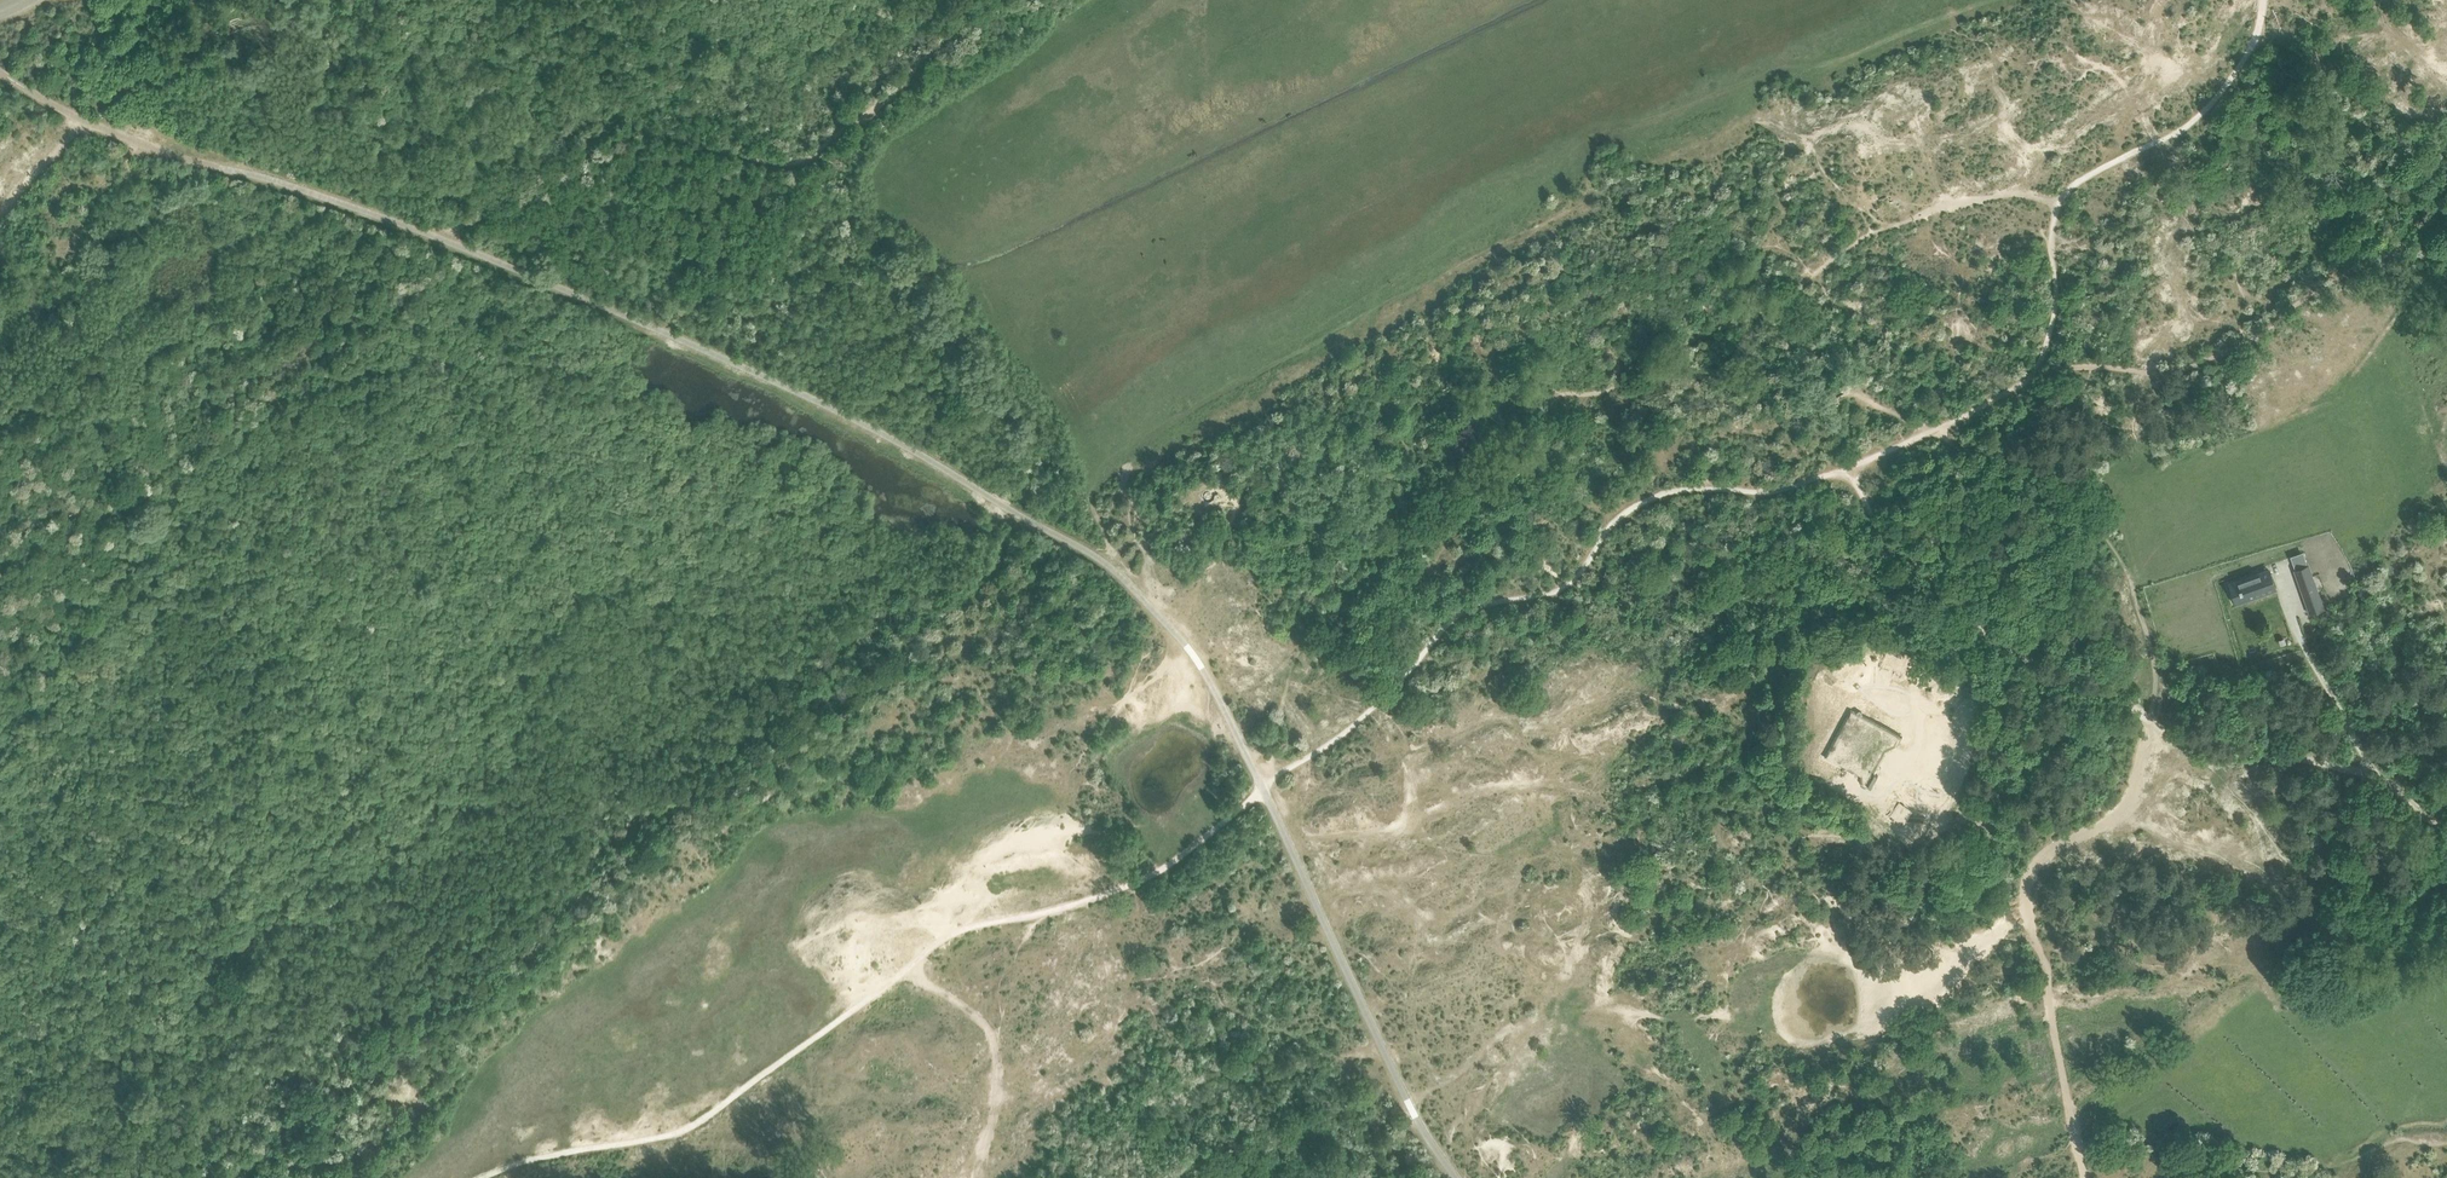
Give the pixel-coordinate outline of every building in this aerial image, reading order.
[(1180,498),(1196,521),(1205,515),(1215,508),(1222,503),(1206,480),(1180,498)] [(1179,533),(1170,543),(1179,553),(1189,543),(1179,533)] [(2309,565),(2303,567),(2307,578),(2298,581),(2301,588),(2315,583),(2309,565)] [(2303,567),(2295,570),(2298,581),(2307,578),(2303,567)] [(2269,569),(2238,580),(2240,588),(2239,588),(2241,593),(2242,592),(2244,600),(2276,589),(2269,569)] [(2315,583),(2301,588),(2310,614),(2324,608),(2315,583)] [(1887,661),(1889,636),(1865,635),(1863,660),(1874,660),(1887,661)] [(1891,744),(1892,742),(1896,742),(1898,743),(1899,743),(1905,732),(1853,705),(1827,754),(1863,772),(1864,780),(1871,783),(1872,781),(1875,783),(1881,770),(1878,768),(1881,763),(1884,758),(1891,744)] [(1920,790),(1909,785),(1904,796),(1915,801),(1920,790)]
